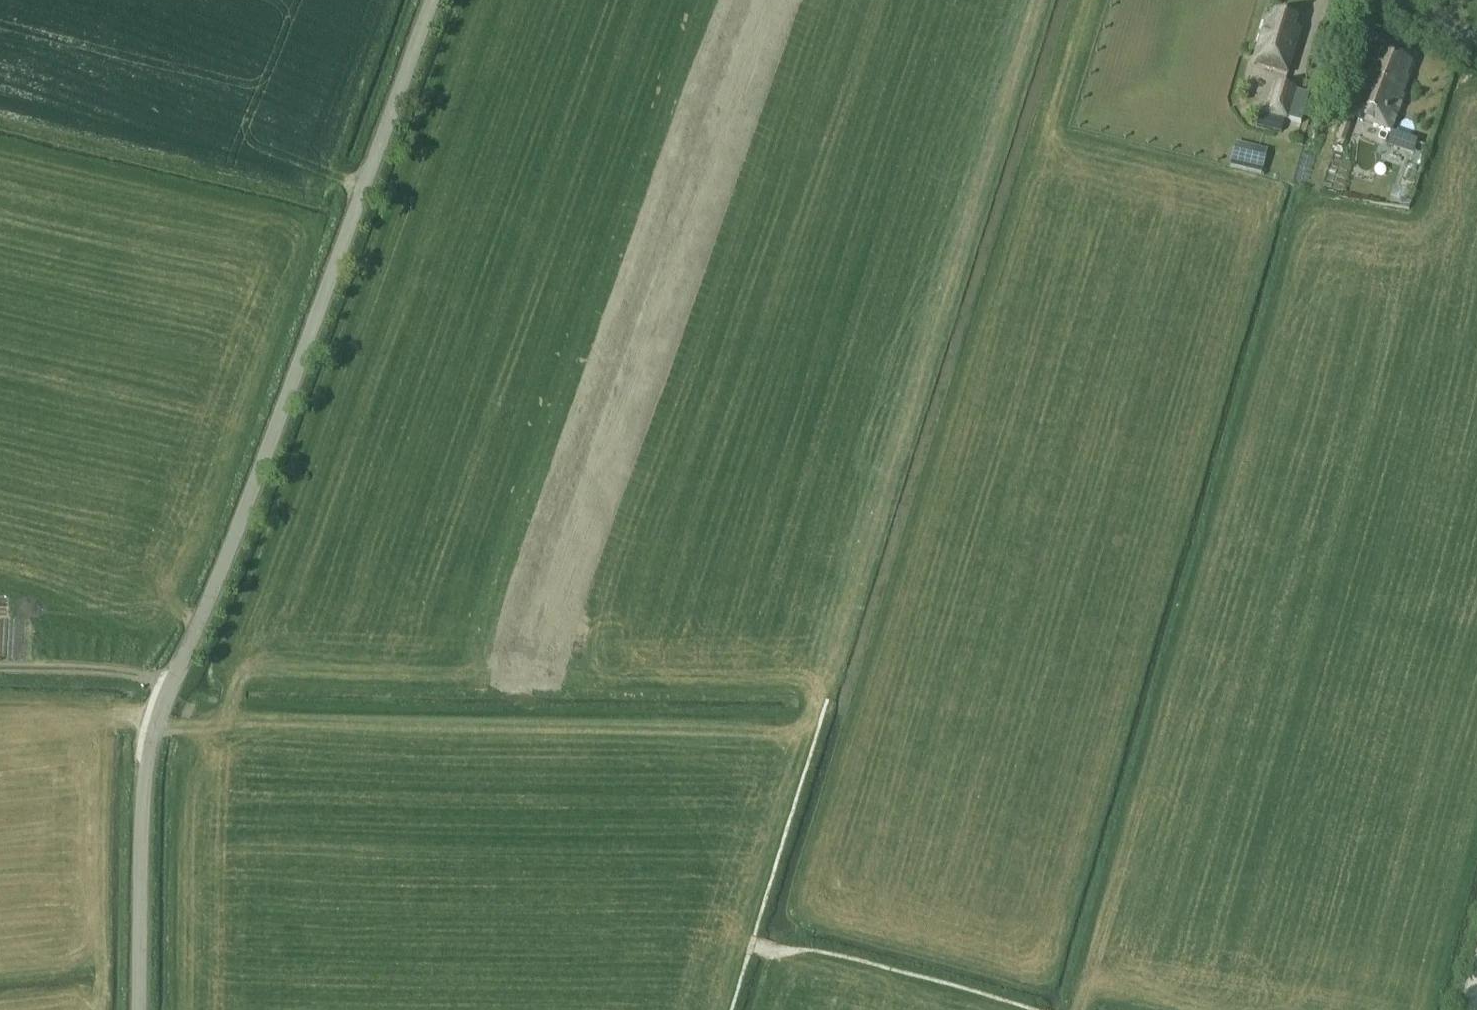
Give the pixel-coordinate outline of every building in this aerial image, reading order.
[(1294,19),(1292,19),(1291,17),(1282,14),(1279,15),(1276,14),(1274,21),(1269,19),(1259,51),(1288,60),(1298,27),(1292,26),(1294,19)] [(1362,73),(1346,115),(1390,131),(1403,96),(1402,95),(1408,79),(1405,78),(1411,63),(1378,50),(1368,75),(1362,73)] [(1264,115),(1288,122),(1298,90),(1273,82),(1264,115)] [(1260,147),(1236,141),(1229,166),(1254,172),(1260,147)]
